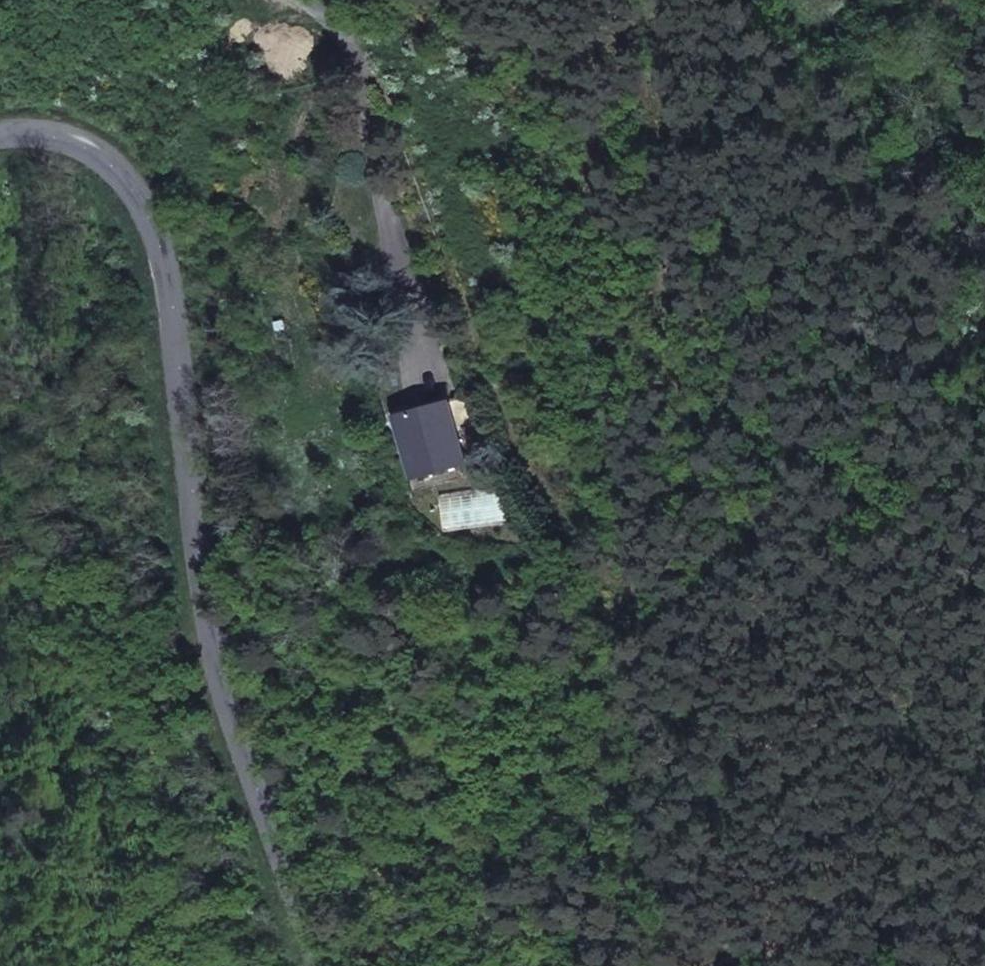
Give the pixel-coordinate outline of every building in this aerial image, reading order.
[(490,470),(468,410),(452,416),(476,475),(490,470)] [(429,492),(476,475),(452,416),(407,434),(429,492)] [(523,529),(513,494),(455,510),(465,545),(523,529)]
